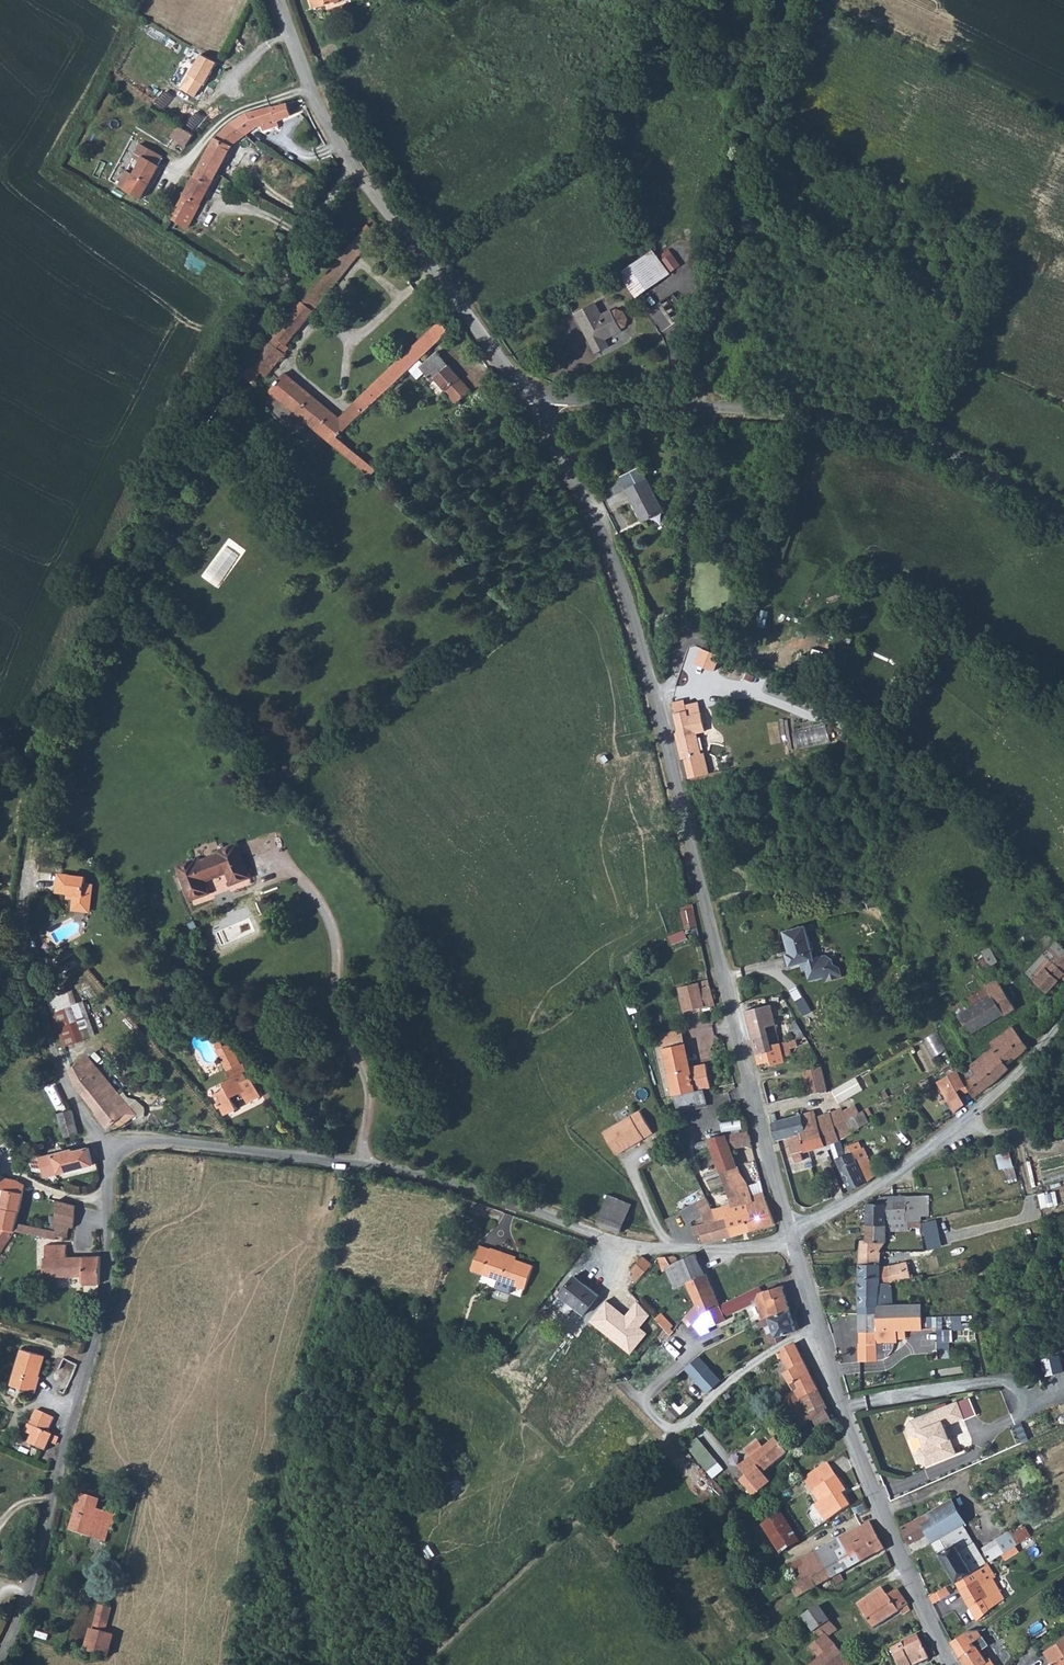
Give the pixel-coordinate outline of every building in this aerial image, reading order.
[(312,14),(338,4),(336,0),(307,0),(312,14)] [(202,53),(183,88),(200,97),(219,62),(202,53)] [(235,119),(223,128),(213,137),(202,155),(218,162),(226,147),(234,139),(241,133),(255,127),(270,121),(265,110),(250,114),(235,119)] [(172,137),(188,147),(196,134),(181,124),(172,137)] [(130,156),(139,160),(128,180),(143,188),(153,168),(152,167),(156,157),(135,146),(130,156)] [(202,155),(172,204),(165,219),(183,229),(220,163),(218,162),(202,155)] [(114,188),(121,192),(127,182),(120,178),(114,188)] [(143,188),(128,180),(127,182),(121,192),(136,201),(143,188)] [(362,226),(301,306),(299,304),(271,340),(272,341),(268,348),(266,346),(250,367),(260,375),(263,377),(278,358),(271,351),(282,338),(288,342),(373,233),(368,228),(372,224),(365,217),(359,222),(362,226)] [(651,249),(618,271),(634,295),(643,289),(660,277),(667,272),(651,249)] [(683,312),(660,277),(643,289),(666,324),(683,312)] [(587,297),(567,307),(567,308),(548,318),(568,355),(580,349),(575,339),(582,336),(588,347),(600,341),(596,333),(613,325),(612,323),(617,321),(618,317),(611,304),(608,303),(603,305),(602,304),(593,309),(587,297)] [(437,325),(353,402),(362,412),(409,369),(419,359),(446,334),(437,325)] [(282,338),(271,351),(278,358),(290,345),(288,342),(282,338)] [(455,405),(470,393),(438,353),(424,365),(419,359),(409,369),(418,380),(425,374),(432,383),(435,381),(455,405)] [(243,364),(239,370),(244,374),(249,369),(243,364)] [(249,369),(244,374),(240,380),(249,388),(260,375),(250,367),(249,369)] [(338,417),(284,376),(274,387),(323,425),(337,437),(362,412),(353,402),(338,417)] [(323,425),(274,387),(269,392),(279,401),(277,403),(316,433),(318,431),(323,425)] [(279,401),(269,392),(267,395),(277,403),(279,401)] [(377,472),(337,437),(323,425),(318,431),(370,478),(377,472)] [(650,484),(629,491),(643,527),(663,519),(650,484)] [(790,665),(798,667),(804,647),(796,645),(790,665)] [(704,717),(690,719),(689,715),(678,718),(682,734),(695,730),(701,761),(703,761),(698,737),(707,735),(704,717)] [(797,732),(801,749),(832,741),(828,724),(797,732)] [(695,730),(682,734),(678,735),(684,762),(701,761),(695,730)] [(260,770),(251,778),(259,787),(267,780),(260,770)] [(224,852),(199,862),(197,858),(182,865),(194,896),(211,890),(207,878),(231,869),(235,880),(251,873),(238,842),(223,848),(224,852)] [(88,873),(63,870),(61,887),(71,888),(80,889),(79,894),(77,893),(76,901),(80,906),(89,907),(94,903),(95,893),(93,891),(94,881),(88,879),(88,873)] [(686,927),(699,925),(696,903),(683,905),(686,927)] [(687,930),(671,935),(674,944),(690,939),(687,930)] [(809,935),(788,941),(794,966),(805,964),(808,963),(810,969),(812,979),(825,977),(827,981),(843,977),(841,968),(835,965),(834,960),(826,956),(816,958),(809,935)] [(976,957),(985,971),(1000,961),(992,947),(976,957)] [(1055,954),(1051,959),(1057,964),(1039,983),(1052,994),(1063,982),(1063,962),(1055,954)] [(1051,959),(1034,978),(1039,983),(1057,964),(1051,959)] [(1018,1012),(997,972),(986,978),(994,992),(991,993),(994,999),(1003,1018),(1018,1012)] [(704,978),(687,983),(692,1009),(696,1008),(694,997),(707,994),(706,986),(704,978)] [(707,994),(694,997),(696,1008),(722,1002),(719,984),(706,986),(707,994)] [(801,1012),(811,1007),(800,987),(790,992),(801,1012)] [(91,1037),(74,995),(71,994),(54,1000),(74,1046),(90,1040),(91,1037)] [(778,998),(761,1001),(762,1008),(754,1010),(758,1033),(773,1031),(776,1041),(786,1039),(778,998)] [(994,999),(963,1016),(973,1034),(1003,1018),(994,999)] [(992,1049),(971,1063),(973,1066),(960,1077),(964,1085),(969,1095),(970,1097),(1009,1066),(1006,1061),(1024,1048),(1013,1030),(991,1046),(992,1049)] [(786,1039),(776,1041),(773,1031),(758,1033),(764,1061),(778,1058),(779,1063),(786,1061),(794,1061),(790,1046),(788,1046),(786,1039)] [(937,1056),(949,1050),(939,1031),(927,1038),(937,1056)] [(688,1043),(668,1048),(680,1097),(708,1090),(715,1088),(709,1060),(694,1063),(688,1043)] [(234,1046),(223,1051),(233,1071),(244,1066),(234,1046)] [(137,1111),(95,1058),(88,1064),(115,1100),(119,1097),(132,1115),(137,1111)] [(252,1062),(244,1066),(233,1071),(237,1079),(230,1082),(233,1088),(222,1093),(232,1113),(244,1107),(241,1101),(251,1096),(254,1102),(268,1095),(258,1076),(254,1078),(250,1071),(252,1070),(252,1062)] [(826,1063),(811,1065),(813,1093),(829,1089),(826,1063)] [(115,1100),(88,1064),(79,1069),(84,1084),(105,1112),(105,1116),(114,1128),(132,1115),(119,1097),(115,1100)] [(964,1085),(960,1077),(956,1069),(935,1081),(951,1112),(962,1102),(956,1089),(964,1085)] [(863,1074),(834,1090),(841,1103),(870,1086),(863,1074)] [(226,1082),(213,1086),(215,1093),(228,1089),(226,1082)] [(708,1090),(680,1097),(684,1114),(695,1112),(694,1107),(711,1103),(708,1090)] [(816,1112),(805,1115),(776,1121),(778,1134),(788,1132),(794,1160),(802,1158),(801,1150),(826,1144),(830,1143),(844,1140),(840,1130),(836,1122),(850,1115),(845,1105),(819,1119),(816,1112)] [(869,1105),(854,1112),(850,1115),(836,1122),(840,1130),(851,1125),(853,1128),(868,1120),(865,1113),(871,1110),(869,1105)] [(640,1108),(602,1126),(612,1150),(651,1132),(640,1108)] [(79,1109),(74,1110),(62,1112),(64,1122),(70,1121),(74,1136),(85,1134),(79,1109)] [(741,1119),(722,1123),(724,1133),(743,1129),(741,1119)] [(751,1130),(729,1135),(732,1148),(754,1143),(751,1130)] [(729,1135),(711,1139),(720,1172),(730,1170),(736,1167),(732,1148),(729,1135)] [(859,1143),(848,1148),(844,1140),(830,1143),(846,1188),(872,1168),(864,1149),(862,1150),(859,1143)] [(83,1152),(78,1149),(65,1153),(70,1173),(101,1164),(97,1148),(92,1150),(83,1152)] [(1014,1151),(999,1153),(1001,1168),(1008,1167),(1010,1179),(1017,1178),(1014,1151)] [(58,1154),(46,1157),(37,1156),(36,1163),(42,1163),(42,1168),(53,1170),(56,1177),(70,1173),(65,1153),(58,1154)] [(730,1170),(720,1172),(726,1192),(726,1193),(735,1190),(730,1170)] [(23,1178),(8,1175),(6,1195),(14,1196),(11,1232),(26,1236),(31,1228),(26,1227),(27,1209),(31,1210),(35,1181),(30,1179),(29,1185),(22,1183),(23,1178)] [(766,1191),(754,1194),(751,1181),(742,1184),(745,1197),(736,1199),(735,1196),(728,1198),(732,1211),(741,1209),(747,1232),(774,1224),(766,1191)] [(628,1200),(608,1190),(606,1192),(595,1217),(616,1227),(628,1200)] [(924,1195),(865,1197),(865,1219),(921,1219),(921,1215),(924,1215),(924,1195)] [(714,1212),(706,1197),(681,1211),(688,1224),(701,1218),(704,1224),(692,1228),(694,1234),(699,1234),(701,1243),(709,1242),(715,1240),(730,1237),(725,1218),(719,1220),(714,1212)] [(86,1203),(69,1203),(64,1229),(64,1235),(63,1237),(75,1238),(78,1224),(83,1224),(86,1203)] [(721,1208),(714,1212),(719,1220),(725,1218),(723,1213),(721,1208)] [(741,1209),(732,1211),(723,1213),(725,1218),(730,1237),(747,1232),(741,1209)] [(921,1219),(865,1219),(865,1239),(885,1240),(884,1231),(908,1230),(908,1228),(921,1228),(921,1219)] [(925,1222),(928,1239),(943,1236),(939,1219),(925,1222)] [(64,1229),(35,1223),(34,1230),(64,1235),(64,1229)] [(0,1247),(0,1272),(15,1251),(26,1236),(11,1232),(3,1240),(4,1241),(0,1247)] [(885,1240),(865,1239),(860,1239),(858,1263),(876,1263),(878,1250),(885,1240)] [(507,1249),(495,1245),(495,1246),(482,1241),(473,1264),(527,1287),(536,1265),(521,1258),(506,1252),(507,1249)] [(68,1244),(47,1245),(48,1253),(49,1253),(49,1258),(47,1258),(48,1276),(93,1275),(94,1283),(108,1283),(109,1255),(69,1257),(68,1244)] [(522,1256),(507,1249),(506,1252),(521,1258),(522,1256)] [(647,1254),(634,1267),(637,1270),(634,1272),(631,1269),(625,1275),(628,1279),(623,1284),(630,1292),(638,1286),(639,1288),(660,1268),(648,1254),(647,1254)] [(710,1277),(702,1261),(700,1257),(683,1264),(681,1258),(664,1257),(669,1269),(671,1268),(680,1287),(690,1283),(703,1308),(694,1319),(699,1328),(715,1310),(724,1306),(711,1277),(710,1277)] [(906,1258),(889,1263),(889,1279),(911,1272),(906,1258)] [(889,1263),(876,1263),(858,1263),(858,1266),(860,1310),(877,1313),(877,1303),(890,1303),(889,1279),(889,1263)] [(586,1272),(566,1294),(569,1297),(591,1276),(586,1272)] [(591,1276),(569,1297),(575,1302),(579,1297),(594,1310),(609,1292),(591,1276)] [(780,1285),(762,1292),(770,1314),(762,1317),(765,1324),(790,1308),(780,1285)] [(761,1289),(724,1306),(715,1310),(699,1328),(705,1340),(716,1335),(714,1330),(730,1324),(728,1316),(727,1314),(741,1307),(742,1310),(756,1303),(762,1317),(770,1314),(762,1292),(761,1289)] [(919,1303),(890,1303),(877,1303),(877,1313),(877,1316),(920,1316),(919,1303)] [(624,1319),(607,1304),(592,1322),(630,1354),(648,1333),(641,1328),(651,1316),(637,1304),(624,1319)] [(741,1307),(727,1314),(728,1316),(742,1310),(741,1307)] [(790,1308),(765,1324),(760,1327),(771,1353),(788,1339),(787,1335),(796,1330),(790,1308)] [(877,1313),(860,1310),(860,1361),(875,1361),(874,1351),(895,1351),(895,1337),(904,1337),(904,1327),(877,1328),(877,1316),(877,1313)] [(680,1324),(672,1314),(664,1320),(671,1328),(678,1337),(684,1330),(680,1326),(680,1324)] [(954,1329),(965,1329),(966,1316),(955,1315),(954,1329)] [(920,1316),(877,1316),(877,1328),(904,1327),(920,1327),(920,1316)] [(954,1350),(954,1329),(940,1328),(939,1349),(954,1350)] [(828,1410),(798,1341),(773,1362),(776,1366),(786,1362),(788,1368),(783,1371),(795,1395),(795,1398),(785,1404),(798,1435),(797,1435),(805,1451),(818,1445),(815,1438),(822,1432),(815,1415),(828,1410)] [(52,1356),(30,1349),(20,1384),(43,1390),(52,1356)] [(1045,1375),(1063,1372),(1063,1364),(1063,1355),(1043,1358),(1045,1375)] [(972,1394),(961,1398),(967,1413),(977,1409),(972,1394)] [(961,1398),(915,1415),(912,1421),(915,1427),(921,1430),(925,1429),(929,1441),(924,1443),(921,1449),(924,1456),(930,1459),(951,1452),(950,1448),(957,1445),(948,1420),(967,1413),(961,1398)] [(682,1413),(673,1402),(665,1408),(673,1420),(682,1413)] [(828,1410),(815,1415),(822,1432),(833,1422),(828,1410)] [(61,1419),(46,1414),(43,1423),(58,1429),(61,1419)] [(68,1438),(40,1427),(37,1434),(42,1436),(39,1443),(55,1450),(57,1443),(66,1446),(68,1438)] [(716,1478),(726,1469),(700,1438),(689,1447),(716,1478)] [(780,1441),(768,1451),(763,1444),(761,1446),(758,1442),(752,1445),(755,1450),(752,1452),(757,1459),(747,1467),(753,1478),(748,1481),(757,1494),(763,1490),(765,1492),(771,1487),(764,1477),(791,1458),(780,1441)] [(851,1489),(832,1460),(805,1480),(823,1508),(822,1509),(830,1522),(857,1504),(848,1490),(851,1489)] [(1008,1500),(1023,1497),(1020,1483),(1005,1487),(1008,1500)] [(110,1497),(92,1492),(84,1527),(101,1531),(108,1507),(110,1497)] [(961,1495),(925,1513),(936,1535),(970,1518),(972,1517),(961,1495)] [(128,1512),(108,1507),(101,1531),(115,1535),(118,1522),(125,1524),(128,1512)] [(970,1518),(936,1535),(925,1513),(905,1523),(919,1556),(942,1546),(959,1578),(979,1567),(968,1546),(981,1539),(970,1518)] [(799,1542),(781,1514),(764,1525),(782,1553),(799,1542)] [(872,1523),(806,1562),(808,1565),(822,1589),(824,1588),(823,1585),(832,1579),(834,1582),(838,1580),(839,1582),(845,1579),(843,1574),(888,1548),(872,1523)] [(1000,1545),(987,1551),(985,1546),(982,1548),(984,1552),(982,1554),(987,1563),(993,1559),(1005,1553),(1000,1545)] [(987,1563),(979,1567),(959,1578),(978,1617),(1009,1597),(1008,1595),(998,1577),(1001,1575),(993,1559),(987,1563)] [(822,1589),(808,1565),(797,1572),(803,1582),(794,1588),(799,1597),(817,1587),(819,1591),(822,1589)] [(952,1581),(934,1590),(939,1599),(956,1592),(952,1581)] [(886,1584),(863,1597),(866,1605),(891,1592),(886,1584)] [(899,1587),(891,1592),(900,1608),(902,1607),(909,1603),(899,1587)] [(891,1592),(866,1605),(876,1621),(900,1608),(891,1592)] [(818,1600),(801,1614),(820,1637),(827,1632),(830,1635),(843,1624),(838,1619),(835,1621),(821,1603),(818,1600)] [(119,1601),(112,1624),(107,1623),(102,1636),(118,1641),(122,1632),(129,1602),(119,1601)] [(909,1603),(902,1607),(906,1613),(915,1607),(912,1601),(909,1603)] [(820,1637),(805,1649),(810,1656),(815,1662),(837,1645),(830,1635),(827,1632),(820,1637)] [(923,1633),(908,1639),(905,1636),(894,1641),(896,1645),(903,1663),(930,1651),(923,1633)] [(975,1633),(958,1642),(969,1664),(1000,1664),(991,1647),(984,1650),(975,1633)] [(1048,1649),(1056,1662),(1051,1664),(1063,1664),(1063,1640),(1048,1649)] [(837,1645),(815,1662),(813,1664),(853,1664),(837,1645)] [(805,1649),(800,1653),(806,1660),(810,1656),(805,1649)]
